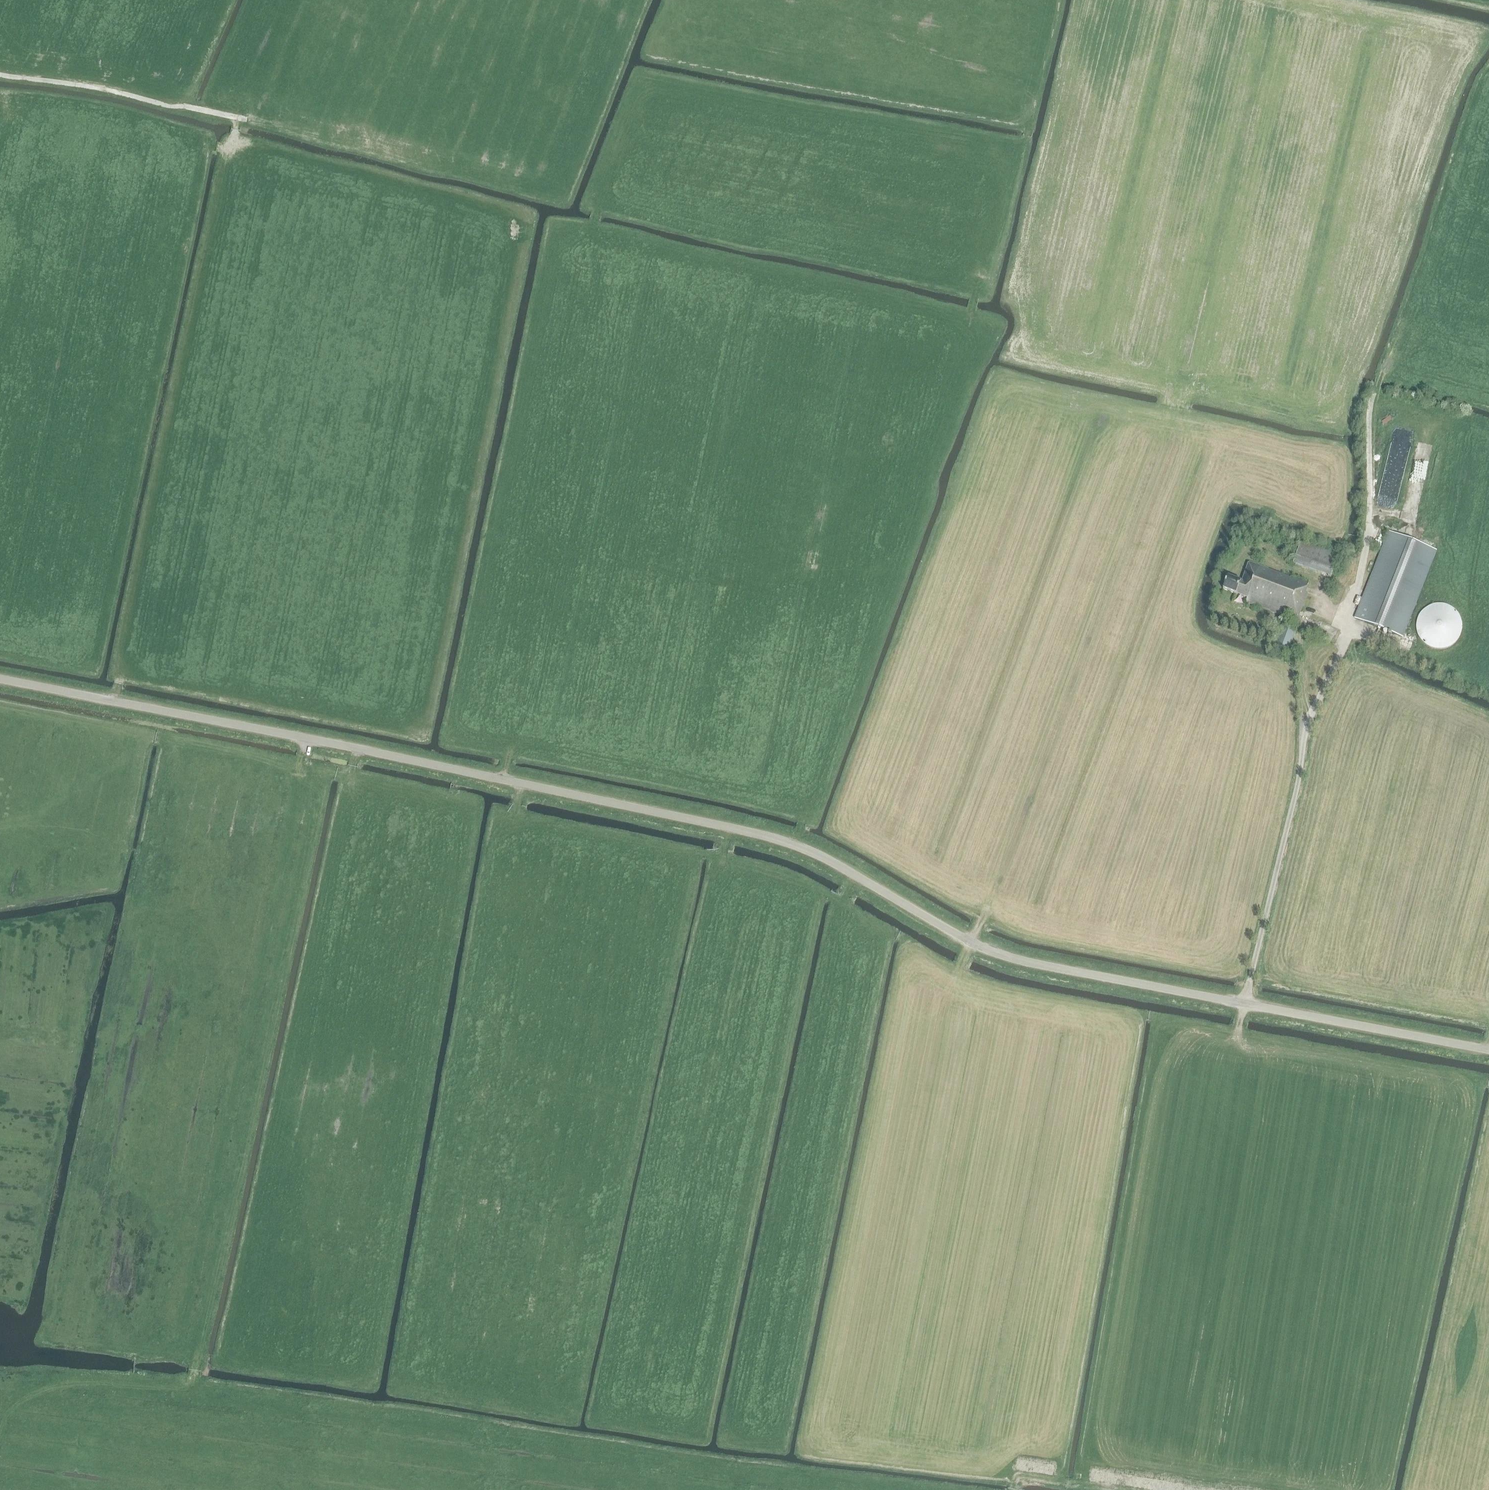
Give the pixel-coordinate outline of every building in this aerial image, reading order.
[(1436,551),(1388,533),(1354,619),(1402,637),(1436,551)] [(1302,542),(1294,564),(1331,578),(1340,557),(1302,542)] [(1249,562),(1241,582),(1228,577),(1224,589),(1247,598),(1246,601),(1297,620),(1307,593),(1305,593),(1308,584),(1249,562)] [(1462,629),(1462,626),(1462,624),(1461,622),(1461,620),(1461,619),(1460,617),(1459,615),(1458,613),(1457,612),(1456,610),(1454,609),(1453,608),(1451,607),(1450,606),(1448,605),(1446,604),(1444,604),(1442,603),(1440,603),(1438,603),(1437,603),(1435,604),(1433,604),(1431,605),(1429,605),(1427,606),(1426,607),(1424,608),(1423,610),(1421,611),(1420,613),(1419,614),(1418,616),(1417,618),(1417,620),(1416,621),(1416,623),(1416,625),(1416,627),(1416,629),(1416,631),(1417,633),(1417,634),(1418,636),(1419,638),(1420,640),(1421,641),(1423,642),(1424,644),(1425,645),(1427,646),(1429,647),(1431,648),(1432,648),(1434,649),(1436,649),(1438,649),(1440,649),(1442,649),(1444,649),(1446,648),(1447,647),(1449,647),(1451,646),(1452,645),(1454,644),(1455,642),(1457,641),(1458,639),(1459,638),(1460,636),(1460,634),(1461,632),(1461,630),(1462,629)] [(1295,631),(1283,626),(1276,646),(1288,651),(1295,631)]
